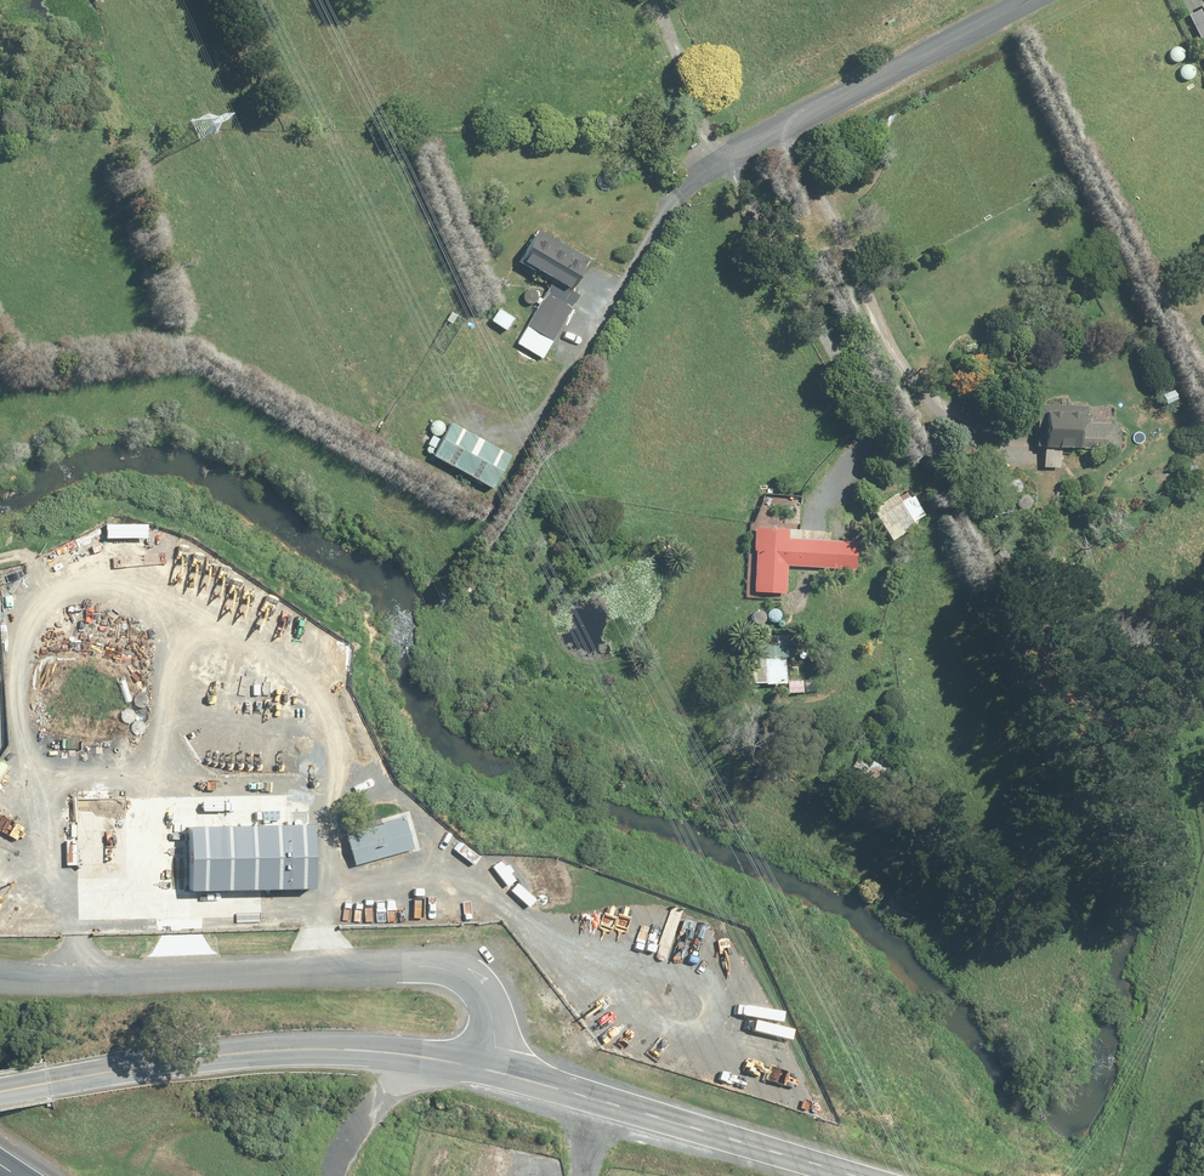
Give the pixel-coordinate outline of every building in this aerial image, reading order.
[(1187,11),(1201,39),(1203,38),(1203,2),(1187,11)] [(599,261),(535,225),(514,262),(578,297),(599,261)] [(551,283),(517,343),(540,356),(575,297),(551,283)] [(511,316),(498,308),(489,322),(502,330),(511,316)] [(451,310),(445,320),(451,324),(457,313),(451,310)] [(1086,407),(1037,405),(1035,449),(1040,449),(1040,466),(1055,467),(1055,449),(1118,452),(1119,416),(1086,415),(1086,407)] [(512,462),(450,425),(431,457),(494,493),(512,462)] [(896,492),(871,508),(890,539),(916,523),(896,492)] [(789,531),(754,530),(752,592),(787,593),(788,566),(854,567),(854,537),(789,536),(789,531)] [(793,641),(750,641),(750,684),(785,685),(785,657),(793,657),(793,641)] [(804,678),(787,679),(787,692),(804,692),(804,678)] [(855,752),(850,761),(872,775),(880,761),(870,755),(867,760),(855,752)] [(359,827),(368,867),(431,854),(423,813),(359,827)] [(202,825),(203,890),(338,888),(337,823),(202,825)]
